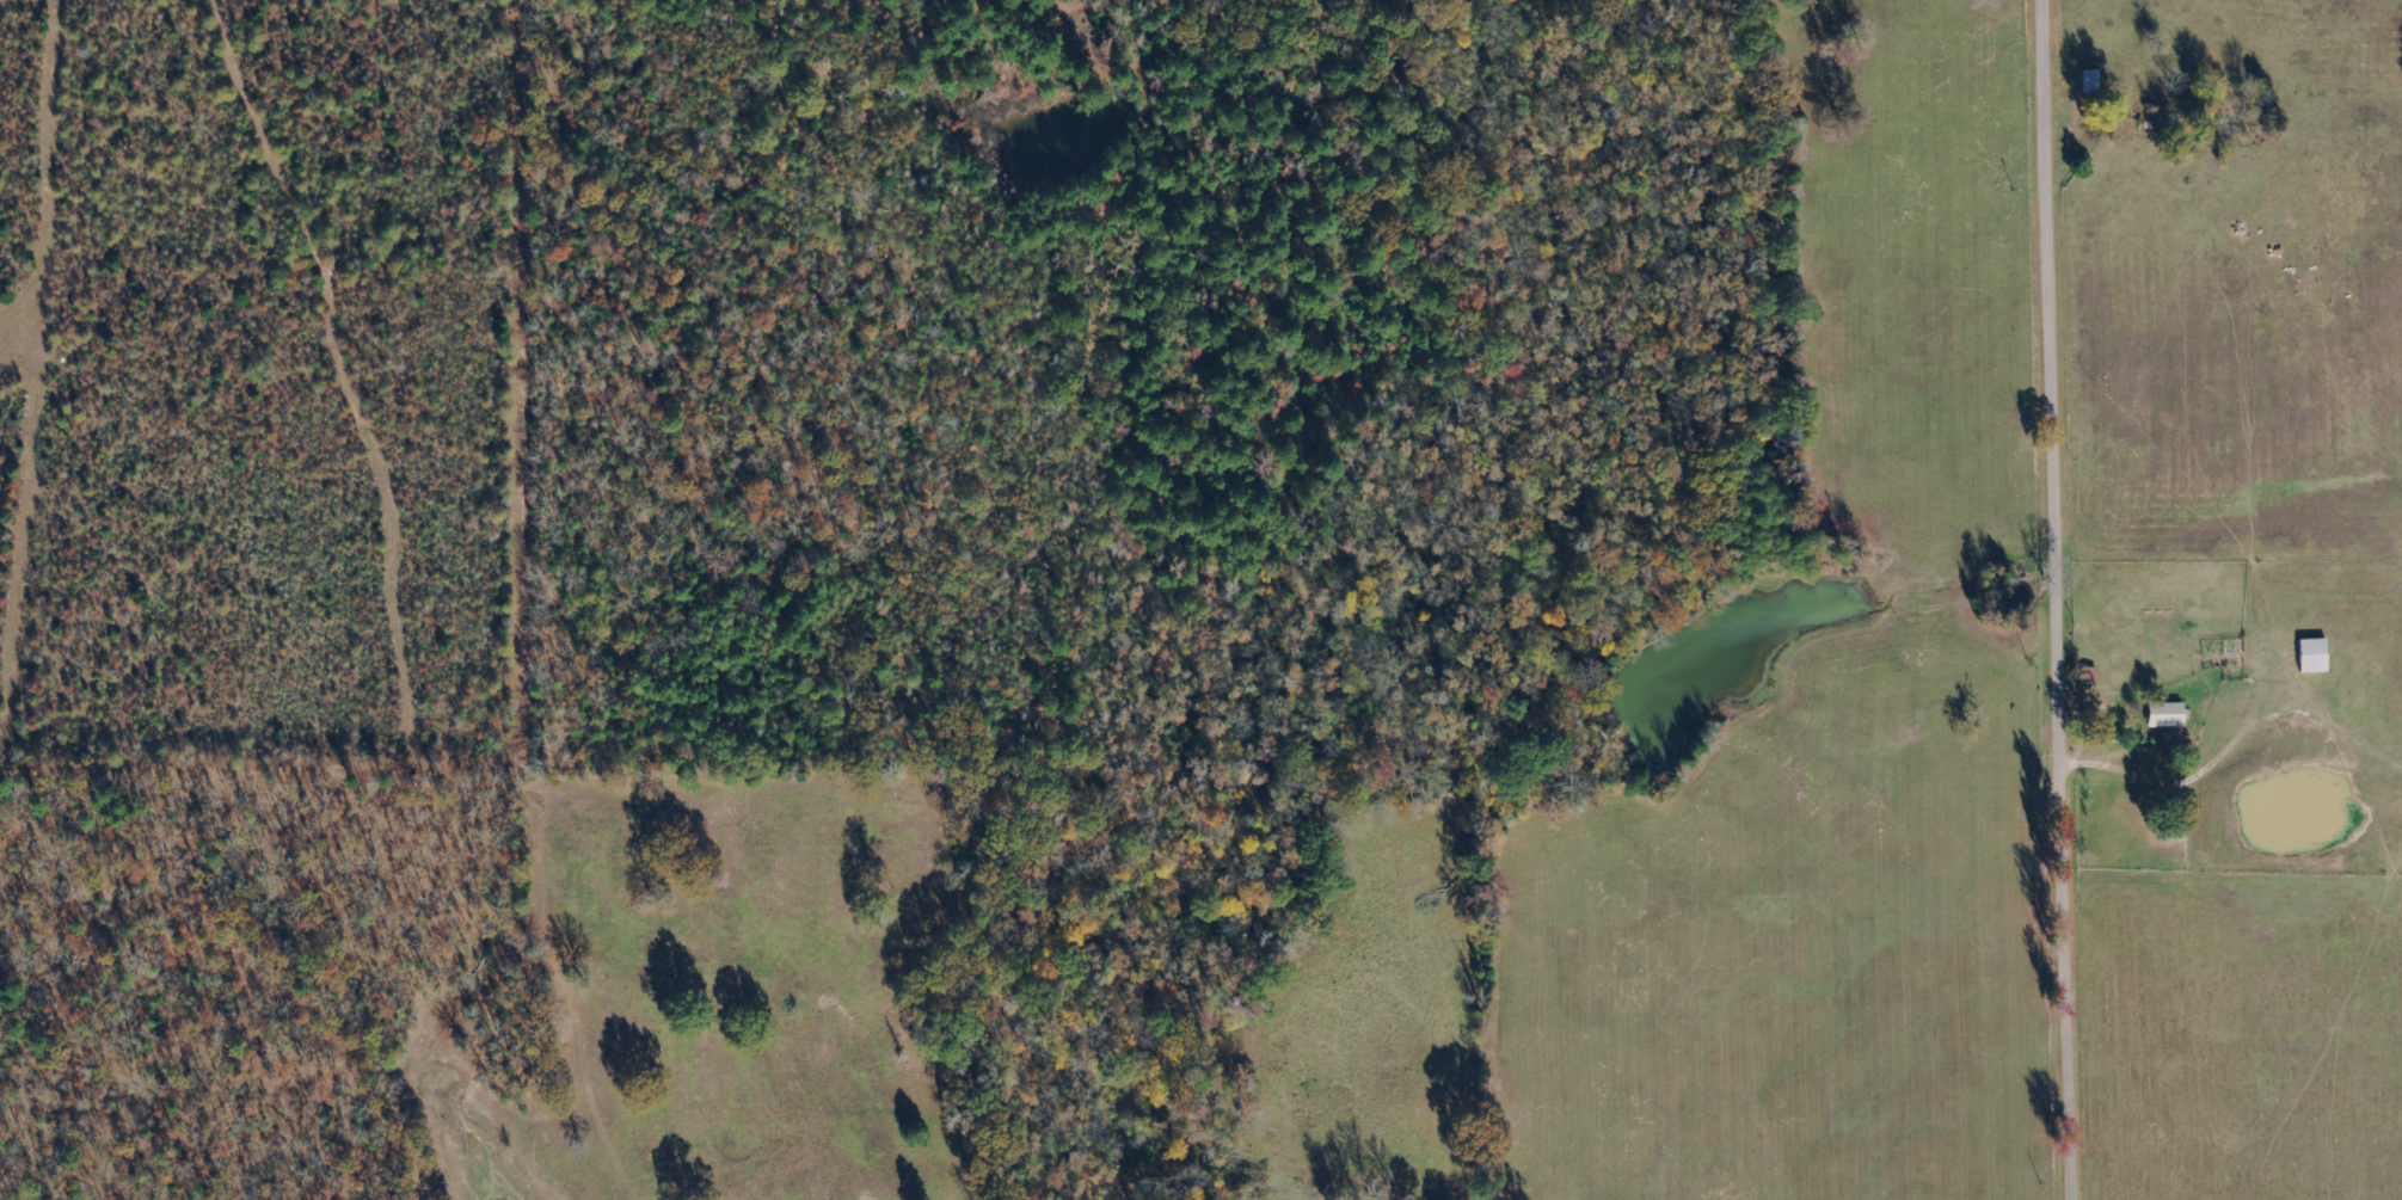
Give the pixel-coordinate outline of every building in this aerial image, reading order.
[(2081,72),(2081,95),(2098,94),(2098,72),(2081,72)] [(2297,641),(2299,675),(2326,674),(2325,640),(2297,641)] [(2181,704),(2145,705),(2146,729),(2181,728),(2181,704)]
